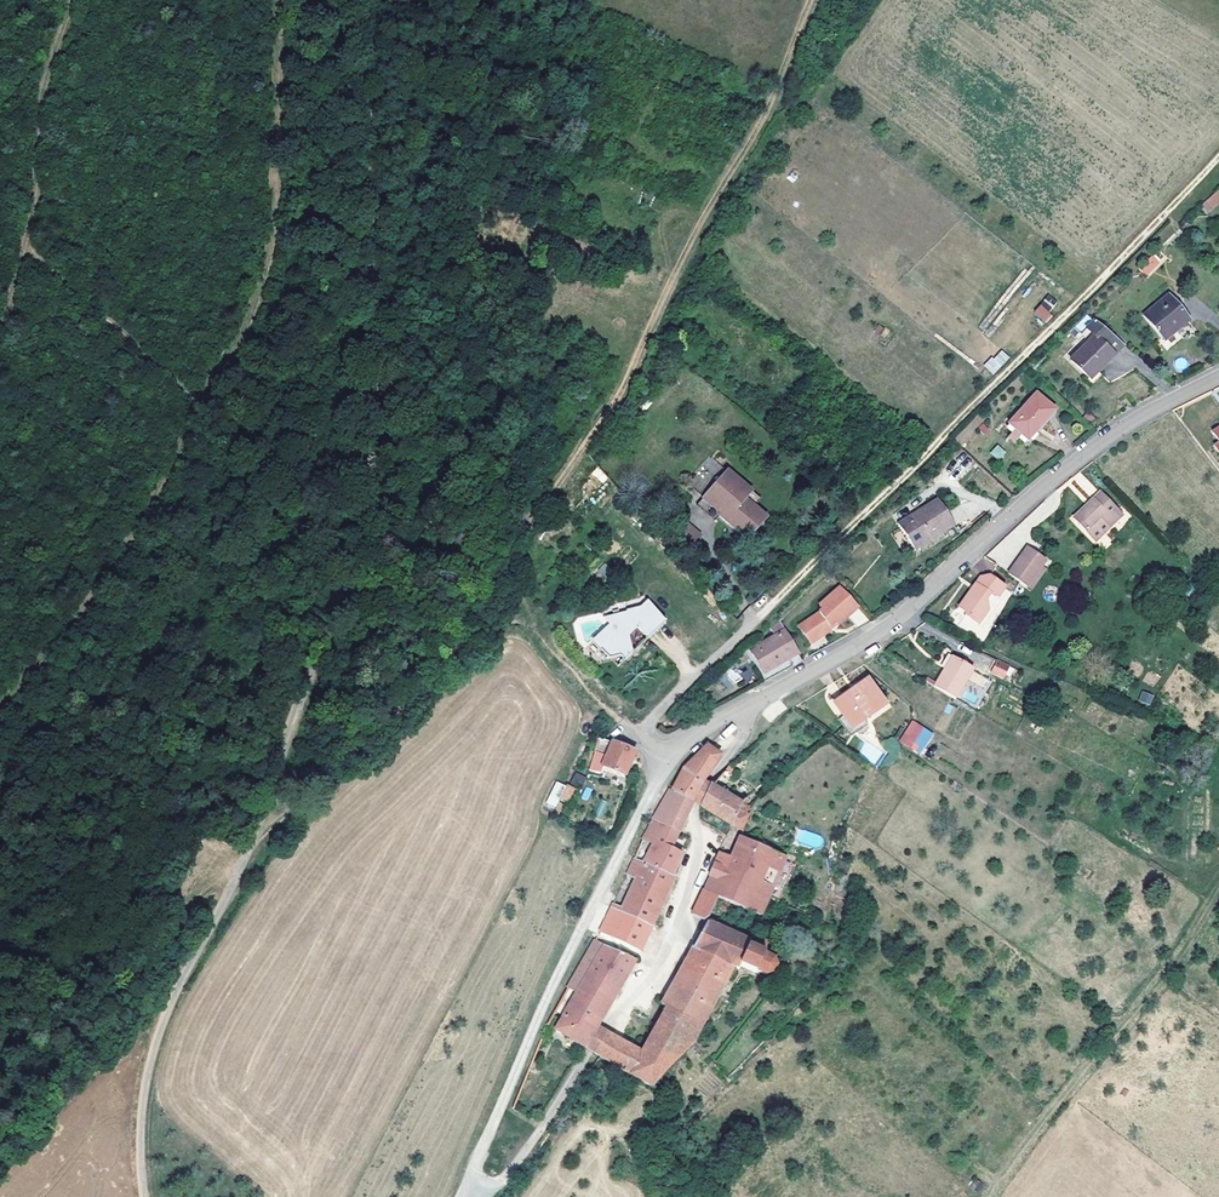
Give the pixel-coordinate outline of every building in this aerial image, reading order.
[(1215,192),(1201,205),(1208,211),(1218,201),(1218,197),(1215,192)] [(1154,235),(1161,245),(1177,233),(1170,223),(1154,235)] [(1158,262),(1152,255),(1138,269),(1144,275),(1158,262)] [(1169,294),(1144,314),(1164,339),(1188,319),(1169,294)] [(1067,303),(1062,297),(1055,304),(1060,310),(1067,303)] [(1040,306),(1034,312),(1045,323),(1052,316),(1040,306)] [(1080,334),(1088,342),(1070,360),(1088,377),(1089,378),(1097,370),(1124,343),(1094,318),(1080,334)] [(890,330),(884,326),(879,334),(885,338),(890,330)] [(1001,348),(984,366),(993,375),(1010,357),(1001,348)] [(1042,364),(1039,362),(1031,369),(1034,372),(1042,364)] [(1101,374),(1097,370),(1089,378),(1088,377),(1086,379),(1091,384),(1101,374)] [(1054,409),(1035,393),(1009,423),(1027,439),(1037,430),(1034,427),(1042,418),(1046,419),(1054,409)] [(1046,419),(1042,418),(1034,427),(1037,430),(1027,439),(1009,423),(1006,425),(1028,444),(1056,412),(1054,409),(1046,419)] [(996,444),(990,454),(1000,460),(1006,451),(996,444)] [(726,469),(719,463),(695,490),(701,496),(726,469)] [(595,467),(591,475),(603,482),(608,475),(595,467)] [(750,490),(726,469),(701,496),(719,512),(717,514),(745,539),(765,517),(744,498),(750,490)] [(1089,496),(1096,490),(1089,482),(1082,489),(1089,496)] [(1088,509),(1085,506),(1074,517),(1095,540),(1119,517),(1112,509),(1115,507),(1100,491),(1092,499),(1095,503),(1088,509)] [(701,496),(694,505),(711,521),(717,514),(719,512),(701,496)] [(937,498),(898,522),(915,549),(953,525),(937,498)] [(1095,503),(1092,499),(1085,506),(1088,509),(1095,503)] [(1115,507),(1112,509),(1119,517),(1121,514),(1115,507)] [(681,519),(668,533),(685,548),(697,535),(681,519)] [(1045,559),(1027,546),(1009,573),(1027,585),(1045,559)] [(975,583),(976,585),(972,591),(970,590),(958,606),(967,612),(965,615),(978,624),(988,609),(986,599),(989,594),(992,596),(998,596),(1004,586),(988,575),(980,577),(975,583)] [(819,605),(823,609),(799,624),(810,642),(830,629),(828,626),(834,621),(836,624),(858,606),(840,586),(819,605)] [(630,612),(622,613),(638,630),(639,629),(643,633),(653,625),(657,630),(666,622),(648,601),(640,608),(629,609),(630,612)] [(605,615),(611,622),(596,635),(605,645),(602,647),(609,656),(620,655),(633,654),(631,636),(638,630),(622,613),(605,615)] [(1069,615),(1065,624),(1074,628),(1078,619),(1069,615)] [(836,624),(834,621),(828,626),(830,629),(836,624)] [(657,630),(653,625),(643,633),(649,640),(668,625),(666,622),(657,630)] [(798,652),(785,629),(751,649),(764,672),(798,652)] [(596,635),(593,637),(602,647),(605,645),(596,635)] [(973,667),(952,655),(934,686),(955,698),(973,667)] [(1017,670),(999,661),(993,672),(1011,681),(1017,670)] [(753,675),(749,668),(737,675),(733,668),(727,672),(735,685),(753,675)] [(884,704),(867,679),(834,701),(843,715),(852,727),(864,719),(884,704)] [(779,699),(762,713),(770,723),(787,708),(779,699)] [(1144,704),(1137,700),(1133,706),(1140,709),(1144,704)] [(843,715),(838,718),(850,736),(855,730),(859,733),(868,723),(864,719),(852,727),(843,715)] [(912,722),(900,739),(907,744),(919,753),(931,735),(912,722)] [(635,750),(599,737),(589,770),(601,772),(603,766),(624,774),(635,750)] [(707,744),(694,757),(683,767),(673,791),(693,801),(703,780),(720,754),(707,744)] [(735,770),(729,764),(721,773),(727,779),(735,770)] [(570,782),(581,787),(586,777),(575,771),(570,782)] [(721,773),(718,776),(725,782),(727,779),(721,773)] [(706,782),(703,780),(693,801),(696,802),(706,782)] [(710,784),(706,782),(696,802),(700,805),(710,784)] [(576,789),(567,784),(559,799),(569,804),(576,789)] [(710,784),(700,805),(716,815),(721,818),(731,824),(741,830),(749,815),(746,813),(749,806),(745,805),(710,784)] [(673,791),(669,789),(653,818),(679,830),(693,801),(673,791)] [(595,817),(603,820),(609,802),(600,799),(595,817)] [(653,818),(645,834),(635,857),(673,873),(677,864),(683,852),(671,847),(679,830),(653,818)] [(731,856),(720,851),(713,868),(704,889),(717,894),(759,914),(785,857),(739,837),(731,856)] [(627,874),(636,878),(622,906),(620,911),(651,927),(658,912),(676,874),(673,873),(635,857),(627,874)] [(844,897),(846,875),(834,874),(833,896),(844,897)] [(717,894),(704,889),(692,913),(704,919),(717,894)] [(615,909),(611,906),(599,931),(640,951),(644,941),(651,927),(620,911),(615,909)] [(750,941),(707,921),(693,946),(733,966),(738,968),(740,964),(765,975),(773,972),(776,964),(773,956),(764,951),(768,942),(753,936),(750,941)] [(635,958),(597,940),(548,1023),(585,1046),(597,1025),(635,958)] [(733,966),(693,946),(661,1004),(664,1006),(664,1009),(659,1019),(641,1050),(646,1053),(630,1075),(655,1090),(657,1088),(652,1085),(665,1070),(677,1058),(693,1041),(733,966)] [(606,1031),(597,1025),(585,1046),(591,1050),(594,1052),(606,1031)] [(641,1050),(606,1031),(594,1052),(599,1055),(630,1075),(646,1053),(641,1050)] [(983,1185),(976,1179),(969,1187),(976,1193),(983,1185)]
